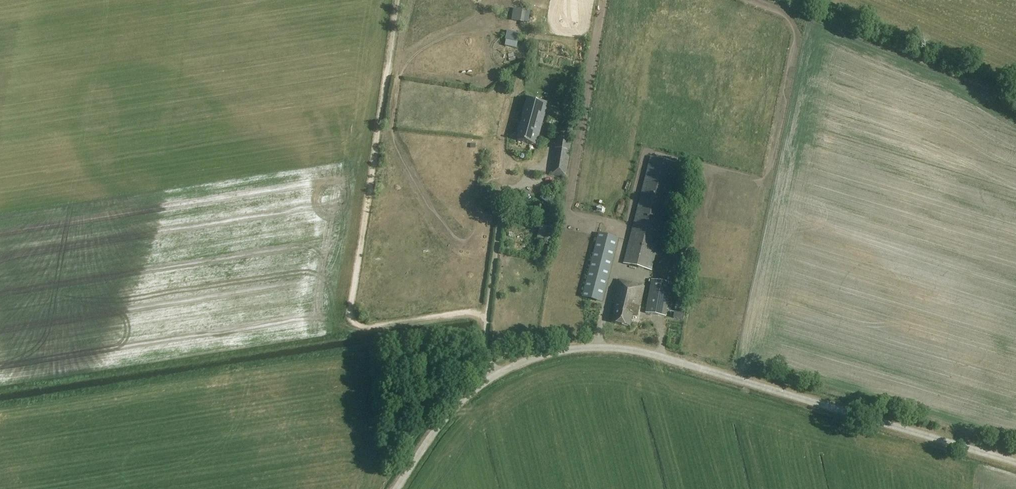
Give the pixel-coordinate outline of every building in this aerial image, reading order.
[(523,22),(525,9),(513,7),(511,20),(523,22)] [(523,117),(521,124),(520,123),(517,132),(519,133),(517,140),(537,146),(549,102),(527,97),(522,117),(523,117)] [(552,175),(567,178),(573,141),(559,138),(552,175)] [(652,271),(679,164),(650,157),(624,264),(652,271)] [(544,240),(543,245),(550,246),(555,225),(549,223),(548,227),(544,240)] [(603,302),(619,239),(598,233),(582,297),(603,302)] [(637,315),(644,286),(618,280),(612,303),(617,304),(612,323),(629,327),(633,314),(637,315)] [(646,314),(659,316),(666,317),(672,283),(651,280),(646,314)]
